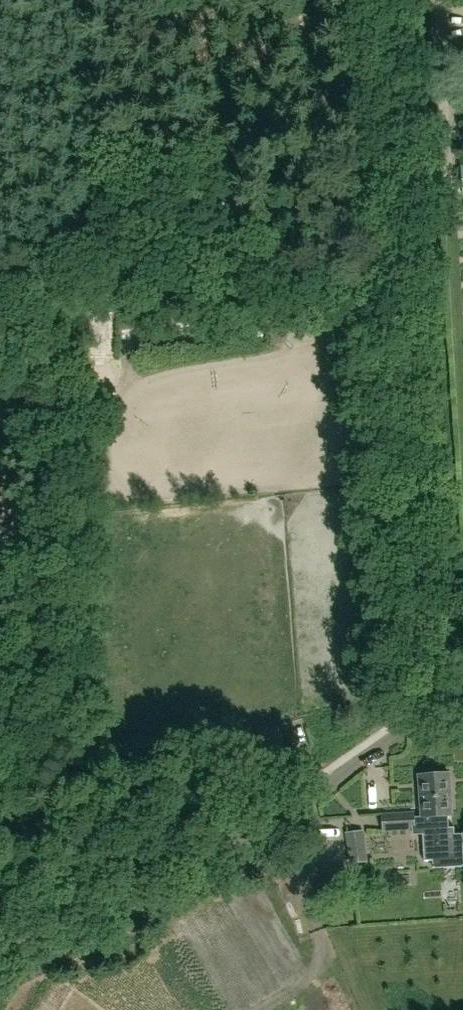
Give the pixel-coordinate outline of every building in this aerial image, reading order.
[(421,816),(414,817),(414,810),(381,813),(382,833),(412,830),(412,836),(422,835),(424,861),(433,860),(433,869),(462,866),(462,833),(455,834),(454,827),(449,827),(448,816),(453,816),(450,773),(418,775),(421,816)] [(368,862),(364,830),(346,832),(350,864),(368,862)]
